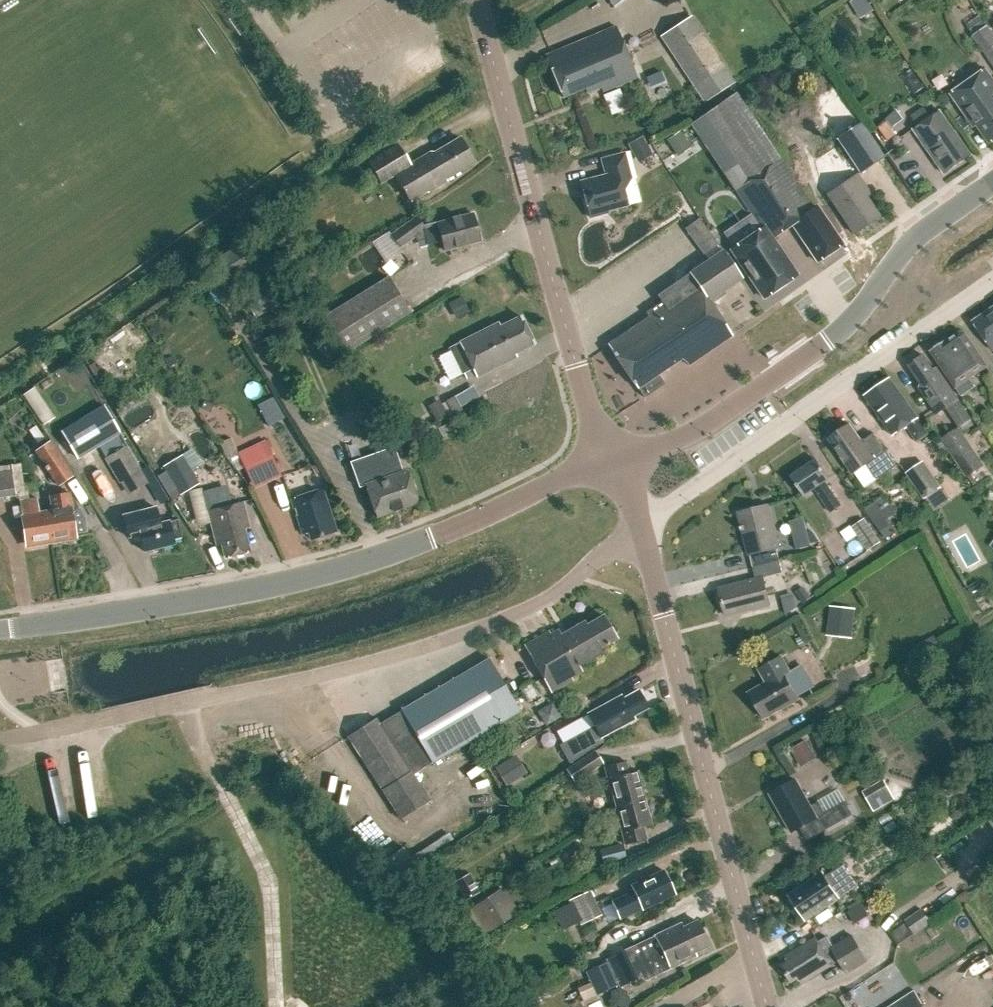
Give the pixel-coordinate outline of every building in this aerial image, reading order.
[(988,0),(971,0),(982,16),(992,8),(992,7),(988,0)] [(965,24),(973,36),(972,36),(992,66),(992,34),(988,26),(987,27),(978,15),(965,24)] [(661,36),(705,103),(735,83),(691,16),(661,36)] [(637,77),(616,26),(546,55),(563,97),(586,88),(588,93),(602,87),(603,91),(637,77)] [(990,144),(992,142),(992,79),(986,70),(951,95),(974,127),(977,125),(990,144)] [(903,80),(913,94),(923,88),(913,73),(903,80)] [(731,250),(764,298),(797,275),(772,238),(792,224),(817,262),(842,245),(817,208),(814,210),(736,94),(691,124),(762,229),(731,250)] [(914,130),(945,174),(972,156),(941,111),(931,118),(924,108),(918,113),(915,109),(911,112),(913,116),(911,117),(918,127),(914,130)] [(884,157),(861,122),(837,138),(860,173),(884,157)] [(886,122),(878,128),(887,140),(895,135),(886,122)] [(688,144),(680,132),(667,141),(675,153),(688,144)] [(448,179),(476,162),(460,136),(413,165),(399,143),(368,162),(382,184),(395,176),(411,203),(428,192),(429,193),(448,181),(448,179)] [(627,145),(638,164),(652,156),(642,137),(627,145)] [(632,178),(625,153),(602,159),(606,175),(581,181),(590,218),(609,213),(608,211),(628,205),(622,181),(632,178)] [(828,195),(854,234),(879,217),(862,191),(866,188),(857,175),(828,195)] [(416,237),(418,241),(426,239),(428,245),(443,241),(446,251),(481,241),(474,213),(424,227),(420,230),(412,220),(392,235),(401,248),(416,237)] [(720,248),(700,220),(685,230),(705,258),(720,248)] [(377,252),(393,242),(382,225),(366,235),(377,252)] [(212,263),(225,284),(274,252),(260,232),(212,263)] [(638,388),(644,397),(664,384),(657,375),(683,357),(688,365),(732,335),(709,301),(742,278),(724,250),(657,295),(662,302),(646,313),(649,317),(608,345),(637,388),(638,388)] [(391,279),(327,320),(348,354),(412,313),(391,279)] [(447,305),(454,320),(469,313),(462,298),(447,305)] [(992,349),(992,308),(974,321),(992,349)] [(96,350),(87,357),(94,366),(139,330),(125,312),(88,341),(96,350)] [(501,325),(500,323),(460,342),(460,343),(450,349),(462,374),(473,369),(478,377),(517,357),(516,354),(536,344),(522,315),(501,325)] [(944,341),(930,351),(931,352),(931,351),(961,396),(975,387),(970,379),(988,366),(965,333),(959,332),(945,341),(944,341)] [(924,356),(909,366),(922,385),(919,388),(937,414),(946,407),(960,428),(972,420),(957,400),(959,399),(937,368),(934,370),(924,356)] [(928,434),(918,419),(890,378),(865,396),(893,436),(907,427),(917,442),(928,434)] [(472,386),(454,397),(460,406),(478,396),(472,386)] [(273,397),(257,406),(269,426),(284,418),(273,397)] [(447,402),(455,415),(462,411),(454,397),(447,402)] [(203,400),(200,409),(210,413),(213,405),(203,400)] [(104,406),(60,432),(76,460),(120,434),(104,406)] [(860,438),(850,424),(829,439),(853,474),(867,465),(877,480),(897,467),(874,434),(865,440),(864,440),(860,438)] [(952,433),(941,441),(962,470),(973,462),(952,433)] [(265,441),(238,454),(244,468),(272,456),(265,441)] [(50,442),(35,453),(58,487),(74,476),(50,442)] [(375,512),(378,518),(419,504),(417,498),(418,498),(410,475),(409,475),(406,470),(404,470),(394,446),(350,462),(360,488),(366,486),(368,490),(367,490),(375,512)] [(148,485),(127,449),(104,462),(125,499),(148,485)] [(165,465),(183,493),(202,482),(184,454),(165,465)] [(280,472),(272,456),(263,460),(270,476),(280,472)] [(816,460),(791,477),(803,495),(814,488),(831,513),(841,506),(824,481),(829,478),(816,460)] [(923,503),(925,502),(934,515),(950,504),(923,465),(905,477),(923,503)] [(17,496),(12,469),(0,471),(0,498),(17,496)] [(324,489),(291,499),(303,534),(309,533),(312,540),(332,534),(330,526),(335,524),(324,489)] [(45,509),(51,544),(79,539),(75,515),(82,512),(74,496),(71,497),(70,491),(51,494),(53,508),(45,509)] [(21,514),(26,548),(51,544),(45,509),(40,510),(38,497),(20,500),(22,514),(21,514)] [(221,545),(225,558),(252,552),(246,530),(249,527),(251,527),(244,500),(208,511),(216,546),(221,545)] [(749,554),(752,567),(778,560),(775,548),(779,547),(768,504),(736,513),(747,555),(749,554)] [(874,504),(864,511),(885,541),(895,534),(888,524),(875,506),(874,504)] [(141,535),(145,552),(175,545),(174,541),(183,539),(179,520),(161,524),(157,508),(124,516),(130,538),(141,535)] [(881,543),(865,519),(851,529),(868,552),(881,543)] [(719,588),(726,616),(770,605),(763,577),(782,572),(778,560),(752,567),(755,578),(719,588)] [(812,597),(805,587),(795,595),(801,604),(812,597)] [(782,599),(786,614),(796,607),(794,596),(782,599)] [(523,646),(551,695),(573,682),(572,680),(582,673),(579,668),(602,654),(600,651),(617,641),(603,616),(587,625),(585,622),(561,635),(557,630),(550,635),(548,632),(524,646),(523,646)] [(844,628),(853,650),(871,643),(861,621),(844,628)] [(829,631),(807,640),(819,670),(841,661),(829,631)] [(785,675),(790,672),(782,657),(759,670),(767,683),(750,693),(764,718),(798,698),(785,675)] [(519,714),(487,660),(398,714),(430,768),(519,714)] [(638,691),(617,703),(615,699),(588,714),(594,726),(559,745),(569,764),(604,741),(602,737),(634,720),(632,716),(647,708),(638,691)] [(562,721),(579,709),(573,701),(556,714),(562,721)] [(348,736),(400,819),(401,818),(429,801),(376,718),(348,736)] [(787,761),(810,754),(803,735),(781,742),(787,761)] [(595,751),(566,770),(574,782),(602,763),(595,751)] [(511,759),(495,769),(506,786),(521,776),(511,759)] [(611,795),(615,808),(645,800),(637,773),(630,775),(626,762),(604,769),(611,795)] [(771,794),(792,832),(821,817),(828,829),(853,816),(845,802),(825,813),(819,802),(811,806),(797,780),(771,794)] [(885,781),(864,793),(875,815),(897,804),(885,781)] [(617,820),(625,846),(647,840),(644,829),(652,826),(645,800),(615,808),(618,820),(617,820)] [(869,841),(881,860),(907,843),(894,824),(869,841)] [(622,845),(600,851),(604,862),(625,857),(622,845)] [(418,853),(409,859),(402,850),(381,864),(395,884),(416,870),(415,869),(424,863),(418,853)] [(859,886),(845,865),(826,877),(823,873),(790,895),(807,921),(840,899),(840,898),(859,886)] [(479,892),(468,872),(453,880),(464,900),(479,892)] [(664,872),(632,887),(633,891),(610,902),(620,921),(641,910),(641,912),(675,895),(664,872)] [(496,892),(472,907),(487,931),(511,916),(496,892)] [(590,894),(569,904),(571,908),(553,916),(562,936),(601,918),(590,894)] [(817,917),(823,928),(846,914),(840,902),(817,917)] [(848,912),(855,923),(868,915),(862,904),(848,912)] [(890,933),(898,945),(932,923),(922,908),(905,919),(907,922),(890,933)] [(607,963),(586,973),(597,995),(608,989),(617,985),(619,989),(641,979),(644,982),(696,958),(694,955),(710,948),(697,921),(682,929),(680,925),(606,960),(607,963)] [(799,979),(802,984),(833,966),(832,965),(839,961),(847,974),(867,961),(852,936),(825,952),(817,939),(786,958),(789,962),(783,965),(793,983),(799,979)] [(891,1006),(925,1006),(915,991),(891,1006)]
